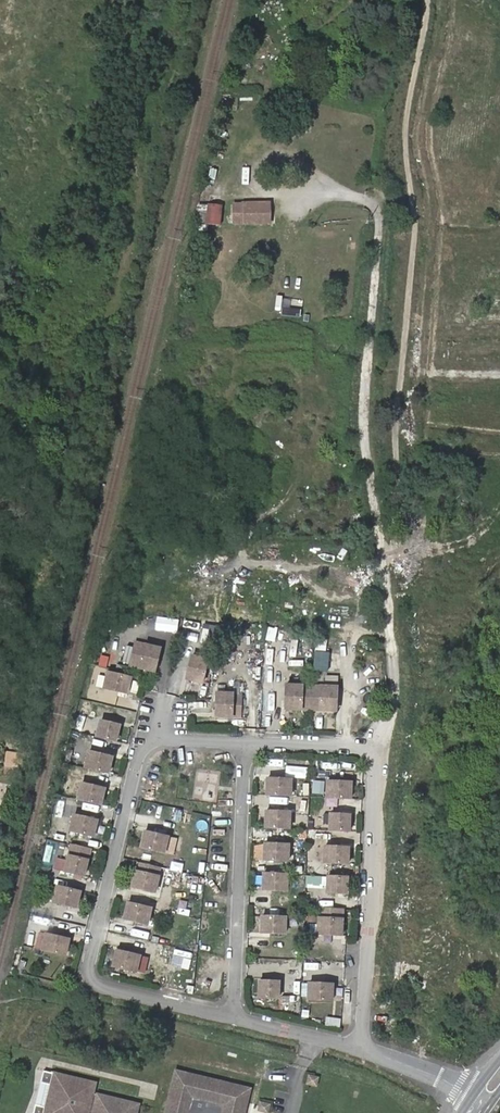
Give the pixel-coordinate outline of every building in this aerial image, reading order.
[(244,113),(241,128),(249,129),(251,115),(244,113)] [(239,183),(255,185),(256,168),(240,167),(239,183)] [(271,203),(232,204),(234,226),(271,225),(271,203)] [(221,226),(222,207),(208,207),(207,225),(221,226)] [(167,635),(180,637),(182,619),(169,617),(167,635)] [(149,618),(148,626),(166,627),(166,619),(149,618)] [(135,642),(134,650),(130,665),(155,671),(160,648),(135,642)] [(262,671),(270,671),(271,655),(264,654),(262,671)] [(205,683),(211,660),(195,656),(189,679),(205,683)] [(340,661),(339,673),(349,674),(350,662),(340,661)] [(128,693),(132,677),(108,671),(105,687),(128,693)] [(337,677),(323,676),(322,685),(337,686),(337,677)] [(358,692),(359,676),(353,676),(351,691),(358,692)] [(335,710),(336,686),(284,684),(284,708),(335,710)] [(214,717),(226,717),(231,717),(241,718),(243,695),(243,694),(231,694),(215,693),(215,696),(214,717)] [(117,740),(118,736),(120,724),(101,720),(97,736),(99,736),(117,740)] [(86,766),(102,770),(109,772),(109,770),(113,756),(90,750),(86,766)] [(217,802),(219,770),(195,768),(192,800),(217,802)] [(289,796),(289,779),(265,779),(265,795),(289,796)] [(349,797),(349,781),(325,780),(325,797),(349,797)] [(78,798),(90,801),(101,803),(105,788),(91,784),(82,782),(78,798)] [(180,822),(182,810),(173,809),(171,821),(180,822)] [(288,828),(288,812),(264,811),(264,827),(288,828)] [(348,830),(348,814),(329,813),(328,829),(348,830)] [(98,819),(89,817),(74,814),(71,830),(88,834),(94,835),(98,819)] [(164,853),(168,837),(144,832),(141,848),(164,853)] [(65,870),(84,875),(91,848),(87,847),(72,844),(65,870)] [(287,861),(287,844),(263,844),(263,860),(287,861)] [(347,862),(347,846),(324,845),(323,862),(347,862)] [(154,893),(158,877),(135,871),(133,881),(132,887),(154,893)] [(286,891),(286,874),(262,874),(262,890),(286,891)] [(346,892),(347,876),(327,875),(326,892),(346,892)] [(77,907),(81,891),(57,885),(54,901),(77,907)] [(147,925),(151,909),(127,903),(124,919),(147,925)] [(341,933),(342,908),(318,907),(317,933),(341,933)] [(285,933),(285,917),(261,917),(261,933),(285,933)] [(289,927),(300,928),(301,919),(290,918),(289,927)] [(66,954),(69,938),(46,933),(42,949),(66,954)] [(135,972),(139,956),(116,951),(112,967),(135,972)] [(409,959),(401,959),(400,977),(409,977),(409,959)] [(278,998),(279,982),(259,981),(259,997),(278,998)] [(333,1000),(333,983),(309,983),(309,999),(333,1000)] [(307,1073),(304,1083),(316,1086),(319,1076),(307,1073)] [(247,1090),(175,1074),(166,1112),(243,1112),(247,1090)] [(136,1105),(91,1095),(94,1084),(54,1075),(51,1086),(55,1087),(49,1111),(46,1110),(45,1112),(135,1112),(136,1105)] [(268,1111),(269,1102),(259,1101),(258,1110),(268,1111)]
